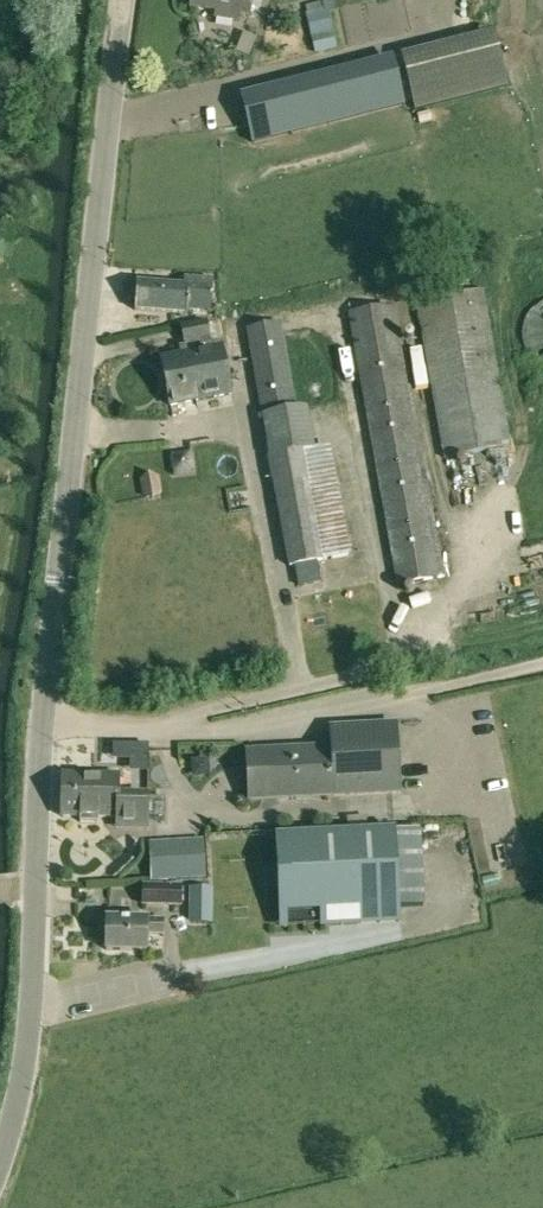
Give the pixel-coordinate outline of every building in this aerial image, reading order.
[(189,10),(215,14),(214,20),(233,22),(233,17),(248,19),(250,0),(191,0),(189,10)] [(413,13),(411,0),(390,0),(392,16),(413,13)] [(328,11),(306,16),(315,54),(337,49),(328,11)] [(236,53),(249,58),(256,38),(244,33),(236,53)] [(508,85),(496,36),(406,59),(418,107),(508,85)] [(311,76),(316,98),(364,87),(359,65),(311,76)] [(252,143),(289,134),(278,91),(241,100),(248,126),(251,139),(252,143)] [(134,311),(186,314),(187,311),(210,312),(212,280),(184,278),(183,285),(136,282),(136,291),(130,291),(129,301),(135,301),(134,311)] [(483,290),(430,299),(430,293),(414,296),(439,434),(444,459),(469,455),(497,450),(511,448),(508,434),(483,290)] [(389,308),(389,306),(347,314),(368,434),(395,587),(444,578),(419,434),(396,307),(389,308)] [(180,356),(212,349),(210,338),(207,321),(180,326),(184,345),(178,347),(180,356)] [(294,409),(280,324),(245,329),(259,414),(260,417),(261,417),(264,434),(268,456),(268,458),(267,458),(288,568),(351,556),(338,484),(337,484),(329,445),(314,448),(312,434),(307,407),(294,409)] [(221,348),(212,349),(180,356),(161,360),(170,407),(231,395),(221,348)] [(186,465),(181,446),(167,450),(172,469),(186,465)] [(394,726),(328,729),(329,749),(244,753),(246,800),(397,793),(394,726)] [(155,755),(128,755),(128,773),(137,773),(137,790),(157,789),(157,771),(155,771),(155,755)] [(63,774),(63,796),(130,796),(131,781),(119,781),(119,775),(63,774)] [(130,796),(63,796),(62,817),(81,817),(81,823),(99,823),(99,818),(117,818),(117,823),(117,828),(148,828),(148,823),(148,796),(130,796)] [(399,907),(395,830),(279,836),(282,882),(285,882),(286,897),(282,897),(283,914),(359,910),(359,923),(399,921),(399,907)] [(164,844),(149,845),(151,882),(207,879),(205,853),(204,842),(164,844)] [(182,906),(182,885),(141,884),(141,905),(182,906)] [(212,888),(189,888),(189,921),(212,921),(212,888)] [(145,951),(146,935),(163,936),(164,919),(146,919),(146,920),(106,918),(105,950),(145,951)] [(165,961),(147,963),(148,978),(166,977),(165,961)]
